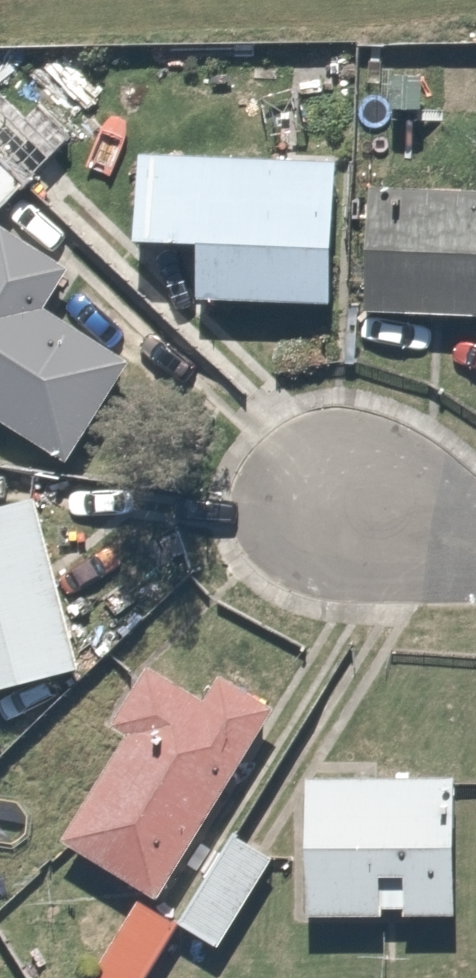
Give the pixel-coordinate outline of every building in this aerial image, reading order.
[(22,190),(74,136),(42,105),(29,119),(6,96),(0,102),(0,168),(22,190)] [(137,156),(132,251),(199,254),(197,305),(333,311),(340,166),(137,156)] [(0,168),(0,212),(22,190),(0,168)] [(369,195),(365,318),(475,322),(475,199),(369,195)] [(0,238),(0,432),(54,467),(123,362),(47,311),(66,282),(0,238)] [(0,517),(0,697),(93,667),(42,504),(0,517)] [(121,746),(63,851),(170,911),(277,719),(229,693),(218,712),(139,668),(101,735),(121,746)] [(462,775),(306,774),(305,921),(461,922),(462,775)] [(283,863),(237,831),(177,920),(223,951),(283,863)] [(173,925),(138,903),(102,961),(94,957),(83,974),(89,977),(140,977),(173,925)]
